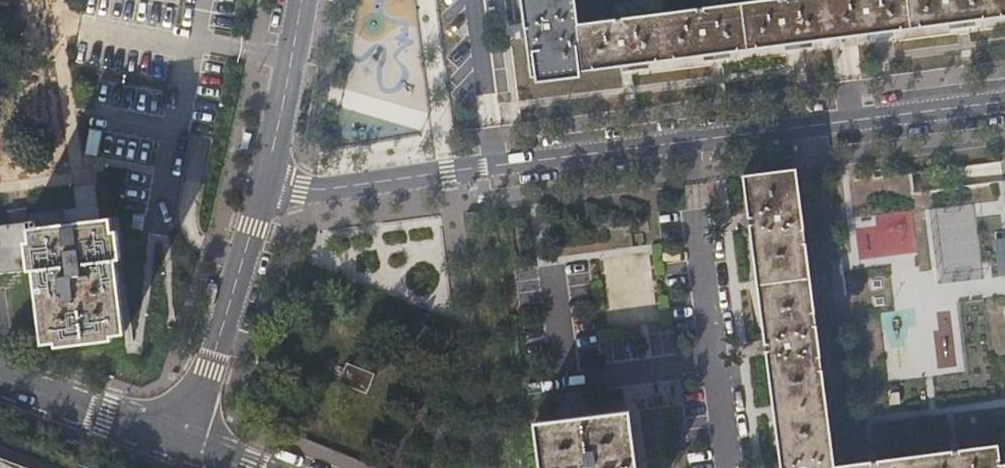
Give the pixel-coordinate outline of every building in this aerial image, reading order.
[(576,0),(523,0),(533,77),(537,76),(538,82),(580,76),(580,71),(841,36),(850,35),(1004,15),(1004,0),(764,0),(579,24),(576,0)] [(795,170),(742,177),(782,467),(1004,467),(1004,462),(1000,463),(997,444),(837,465),(795,170)] [(27,228),(32,270),(42,342),(122,331),(108,218),(27,228)] [(27,228),(26,219),(0,223),(0,273),(32,270),(27,228)] [(995,238),(996,275),(1004,274),(1004,237),(995,238)] [(375,371),(348,362),(341,382),(368,391),(375,371)] [(536,424),(541,467),(636,467),(629,413),(583,418),(536,424)]
